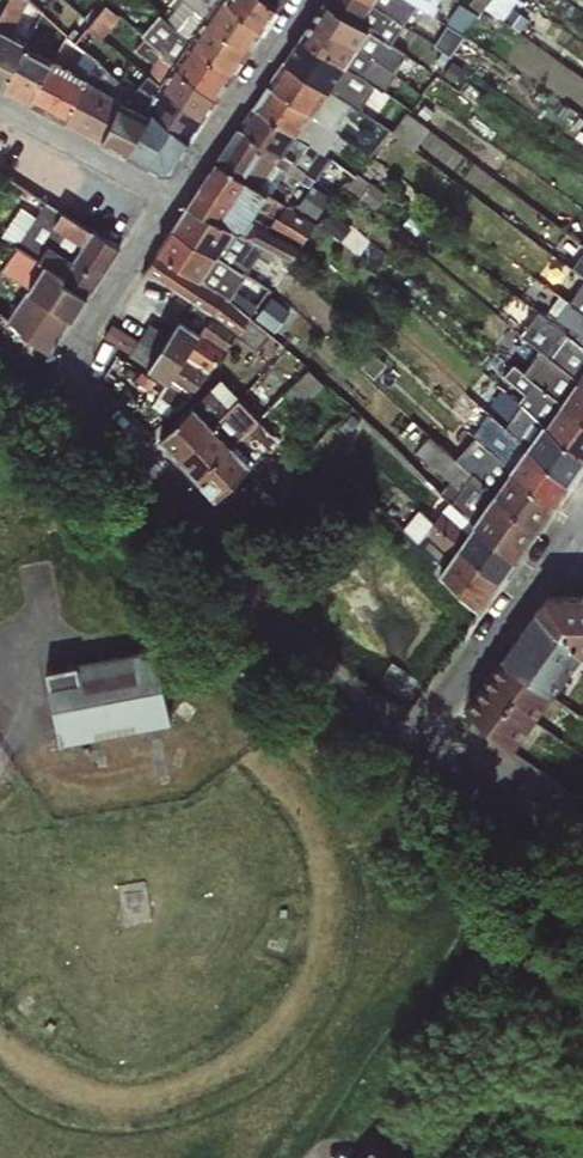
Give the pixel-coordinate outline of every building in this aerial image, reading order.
[(28,0),(7,0),(0,14),(0,29),(10,34),(28,0)] [(105,5),(101,2),(98,0),(93,0),(83,13),(92,20),(105,5)] [(128,9),(118,0),(103,0),(101,2),(105,5),(117,16),(120,16),(128,9)] [(213,0),(187,0),(195,6),(205,19),(216,3),(213,0)] [(246,54),(262,30),(226,0),(217,0),(216,3),(205,19),(246,54)] [(262,30),(277,8),(268,0),(226,0),(262,30)] [(325,1),(359,22),(374,0),(325,0),(325,1)] [(416,5),(409,0),(374,0),(359,22),(369,29),(368,30),(390,44),(393,40),(401,46),(404,41),(409,44),(416,33),(403,25),(416,5)] [(440,0),(409,0),(416,5),(432,16),(440,0)] [(477,12),(481,5),(481,0),(462,0),(461,1),(477,12)] [(481,5),(520,29),(525,21),(508,10),(514,0),(481,0),(481,5)] [(302,37),(345,65),(346,64),(368,30),(369,29),(359,22),(325,1),(302,37)] [(462,35),(477,12),(461,1),(446,25),(462,35)] [(84,54),(117,16),(105,5),(92,20),(74,42),(84,54)] [(190,41),(172,26),(159,16),(148,5),(142,10),(153,21),(149,25),(128,9),(120,16),(145,40),(159,51),(175,65),(189,43),(190,41)] [(205,19),(195,6),(172,26),(190,41),(205,19)] [(189,43),(230,78),(246,54),(205,19),(190,41),(189,43)] [(462,35),(446,25),(434,44),(450,54),(462,35)] [(0,29),(0,87),(1,88),(24,47),(26,42),(10,34),(0,29)] [(405,53),(390,44),(368,30),(346,64),(392,95),(397,88),(388,82),(394,73),(401,78),(414,61),(405,53)] [(302,37),(285,60),(330,88),(345,65),(302,37)] [(175,65),(215,100),(230,78),(189,43),(175,65)] [(32,104),(51,61),(24,47),(1,88),(32,104)] [(444,63),(432,55),(425,66),(436,74),(444,63)] [(121,101),(127,87),(97,59),(87,80),(120,97),(119,100),(121,101)] [(146,74),(161,85),(170,72),(156,60),(146,74)] [(285,60),(268,84),(309,112),(314,116),(330,88),(285,60)] [(65,121),(86,80),(51,61),(32,104),(65,121)] [(407,106),(392,95),(346,64),(345,65),(330,88),(314,116),(327,126),(335,112),(342,116),(351,104),(366,113),(371,104),(374,105),(376,101),(399,118),(407,106)] [(161,85),(202,120),(215,100),(175,65),(170,72),(161,85)] [(161,85),(146,74),(133,93),(127,87),(121,101),(144,111),(147,106),(161,85)] [(102,140),(119,100),(120,97),(87,80),(86,80),(65,121),(102,140)] [(253,107),(296,135),(309,112),(268,84),(253,107)] [(147,106),(188,142),(202,120),(161,85),(147,106)] [(149,115),(144,111),(121,101),(119,100),(102,140),(127,154),(149,115)] [(171,168),(188,142),(147,106),(144,111),(149,115),(127,154),(159,170),(171,168)] [(253,107),(240,127),(280,155),(283,157),(284,156),(296,135),(253,107)] [(429,127),(406,111),(391,132),(414,148),(429,127)] [(350,143),(327,126),(314,116),(309,112),(296,135),(306,142),(325,155),(333,143),(345,151),(350,143)] [(240,127),(217,161),(245,180),(259,188),(280,155),(240,127)] [(0,132),(0,156),(11,137),(0,132)] [(300,152),(306,142),(296,135),(284,156),(291,161),(292,160),(306,169),(307,170),(313,161),(300,152)] [(11,137),(0,156),(0,179),(3,175),(45,203),(51,194),(41,189),(57,160),(11,137)] [(417,151),(397,137),(389,147),(409,162),(417,151)] [(325,155),(306,142),(300,152),(313,161),(307,170),(306,169),(298,180),(309,187),(312,183),(321,189),(341,164),(325,155)] [(298,180),(306,169),(292,160),(291,161),(284,156),(283,157),(280,155),(259,188),(269,194),(285,170),(298,180)] [(217,161),(188,205),(218,220),(245,180),(217,161)] [(83,182),(88,173),(69,163),(64,173),(83,182)] [(109,203),(118,189),(88,173),(83,182),(79,189),(109,203)] [(259,188),(245,180),(218,220),(234,228),(233,229),(260,245),(290,260),(300,246),(317,224),(269,194),(259,188)] [(321,189),(312,183),(309,187),(296,206),(315,219),(331,196),(321,189)] [(88,228),(91,230),(100,216),(73,200),(56,188),(51,194),(45,203),(61,211),(88,228)] [(145,203),(118,189),(109,203),(100,216),(91,230),(117,247),(145,203)] [(61,211),(45,203),(36,216),(54,226),(82,243),(91,230),(88,228),(61,211)] [(188,205),(173,227),(216,255),(233,229),(234,228),(218,220),(188,205)] [(54,226),(36,216),(22,207),(2,236),(44,262),(63,273),(82,243),(54,226)] [(173,227),(157,251),(200,279),(215,256),(216,255),(173,227)] [(260,245),(233,229),(216,255),(215,256),(242,273),(260,245)] [(86,295),(117,247),(91,230),(82,243),(63,273),(65,275),(61,280),(86,295)] [(216,318),(237,333),(249,316),(226,297),(200,279),(157,251),(142,274),(193,302),(216,318)] [(242,273),(215,256),(200,279),(226,297),(232,289),(242,273)] [(70,319),(86,295),(61,280),(65,275),(63,273),(44,262),(26,290),(70,319)] [(571,268),(554,291),(567,301),(582,313),(582,277),(571,268)] [(268,287),(260,300),(274,313),(286,300),(268,287)] [(26,290),(23,288),(15,300),(19,303),(8,321),(49,354),(71,320),(70,319),(26,290)] [(232,289),(226,297),(249,316),(256,306),(232,289)] [(567,301),(552,321),(569,336),(582,346),(582,313),(567,301)] [(193,302),(181,318),(201,333),(167,382),(166,381),(157,395),(175,409),(192,395),(237,333),(216,318),(193,302)] [(552,321),(529,305),(521,316),(530,322),(521,335),(539,350),(577,379),(582,369),(582,346),(569,336),(552,321)] [(156,354),(147,368),(166,381),(167,382),(201,333),(181,318),(156,354)] [(103,338),(147,368),(156,354),(111,325),(103,338)] [(577,379),(539,350),(524,372),(534,380),(561,401),(576,380),(577,379)] [(323,361),(317,367),(324,375),(331,369),(323,361)] [(534,380),(524,372),(514,363),(502,377),(514,387),(509,394),(520,403),(547,422),(561,401),(534,380)] [(308,368),(283,394),(299,409),(323,384),(308,368)] [(212,424),(239,398),(221,378),(193,404),(212,424)] [(576,380),(561,401),(582,418),(582,385),(576,380)] [(520,403),(509,394),(501,388),(489,405),(509,420),(504,426),(526,445),(542,422),(545,424),(547,422),(520,403)] [(526,445),(504,426),(487,411),(465,393),(451,409),(469,426),(466,430),(475,438),(488,450),(509,469),(525,447),(526,445)] [(231,444),(232,445),(258,419),(239,398),(212,424),(231,444)] [(561,401),(547,422),(545,424),(582,459),(582,418),(561,401)] [(193,404),(160,437),(179,456),(212,424),(193,404)] [(351,414),(339,428),(348,435),(360,422),(351,414)] [(258,419),(232,445),(250,464),(273,437),(258,419)] [(582,460),(582,459),(545,424),(542,422),(526,445),(525,447),(567,483),(582,460)] [(231,444),(212,424),(179,456),(197,476),(231,444)] [(494,491),(457,460),(429,435),(414,451),(450,482),(440,493),(449,500),(473,521),(493,492),(494,491)] [(509,469),(488,450),(475,438),(457,460),(494,491),(509,469)] [(232,445),(231,444),(197,476),(217,496),(250,464),(232,445)] [(551,505),(567,483),(525,447),(509,469),(551,505)] [(536,527),(551,505),(509,469),(494,491),(493,492),(536,527)] [(474,523),(514,559),(536,527),(493,492),(473,521),(472,522),(474,523)] [(473,521),(449,500),(434,522),(459,544),(474,523),(472,522),(473,521)] [(444,565),(459,544),(434,522),(419,509),(402,529),(444,565)] [(459,544),(499,581),(514,559),(474,523),(459,544)] [(499,581),(459,544),(444,565),(438,573),(479,609),(499,581)] [(537,609),(581,651),(582,651),(582,597),(546,597),(537,609)] [(537,609),(502,657),(552,693),(581,651),(537,609)] [(43,669),(60,741),(170,722),(153,650),(43,669)] [(502,657),(467,707),(512,750),(552,693),(502,657)] [(557,762),(535,775),(546,792),(567,779),(557,762)] [(363,1157),(385,1157),(372,1148),(363,1157)]
